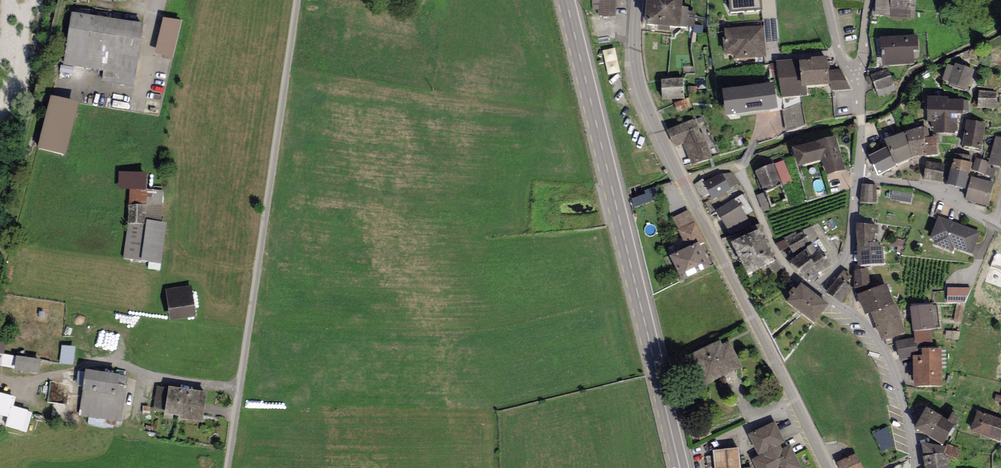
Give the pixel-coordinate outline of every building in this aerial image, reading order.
[(591,11),(598,12),(598,16),(617,18),(618,0),(592,0),(591,11)] [(645,28),(680,31),(683,0),(648,0),(645,28)] [(732,14),(761,10),(760,0),(730,0),(732,14)] [(890,19),(911,20),(911,0),(890,0),(890,19)] [(143,27),(71,15),(62,63),(134,76),(143,27)] [(180,23),(162,19),(154,54),(172,58),(180,23)] [(764,26),(724,30),(725,38),(723,39),(725,56),(734,55),(734,60),(767,57),(764,26)] [(916,37),(878,41),(881,68),(915,65),(914,51),(918,51),(916,37)] [(609,74),(621,71),(616,47),(604,50),(609,74)] [(828,56),(777,62),(782,99),(810,96),(810,90),(832,87),(830,72),(828,56)] [(953,67),(948,65),(942,81),(948,83),(948,85),(966,91),(973,72),(954,64),(953,67)] [(841,71),(830,72),(832,87),(832,91),(851,89),(841,71)] [(883,71),(871,76),(873,83),(886,77),(883,71)] [(896,90),(891,77),(873,84),(879,98),(896,90)] [(684,81),(663,82),(663,101),(684,100),(684,81)] [(774,84),(723,91),(726,118),(778,111),(774,84)] [(997,94),(979,92),(978,108),(996,110),(997,94)] [(79,103),(51,96),(37,149),(66,156),(79,103)] [(949,98),(927,98),(926,124),(932,124),(932,135),(962,135),(962,111),(968,111),(968,101),(949,101),(949,98)] [(695,118),(667,132),(676,149),(683,146),(693,167),(714,157),(695,118)] [(986,123),(965,120),(961,148),(982,151),(986,123)] [(928,127),(906,133),(912,159),(937,156),(936,138),(929,138),(928,127)] [(884,142),(887,149),(896,166),(912,159),(906,133),(884,142)] [(836,137),(793,150),(799,168),(822,161),(827,176),(846,171),(836,137)] [(996,137),(989,162),(988,165),(989,165),(1000,168),(1000,138),(996,137)] [(887,149),(870,159),(880,176),(896,166),(887,149)] [(972,157),(962,155),(961,162),(972,164),(972,157)] [(989,162),(976,159),(973,172),(992,177),(994,170),(989,168),(989,165),(988,165),(989,162)] [(972,165),(953,161),(947,187),(965,191),(972,165)] [(945,165),(926,162),(923,181),(942,183),(945,165)] [(774,165),(754,173),(762,192),(782,184),(774,165)] [(130,206),(126,258),(151,260),(150,267),(163,268),(167,220),(163,219),(165,190),(148,188),(149,173),(121,171),(119,188),(131,189),(130,206)] [(703,184),(712,200),(730,191),(721,175),(703,184)] [(994,183),(972,178),(966,201),(988,207),(994,183)] [(878,186),(861,185),(860,204),(877,205),(878,186)] [(646,189),(648,194),(633,198),(635,205),(660,199),(657,186),(646,189)] [(912,194),(892,192),(890,201),(911,204),(912,194)] [(686,255),(670,262),(680,282),(709,268),(702,254),(708,252),(689,213),(673,221),(679,233),(676,235),(686,255)] [(981,233),(938,217),(929,240),(933,242),(932,244),(952,251),(953,247),(973,254),(981,233)] [(877,227),(858,227),(859,267),(884,267),(884,247),(877,247),(877,227)] [(803,232),(786,242),(793,255),(810,245),(803,232)] [(776,263),(760,233),(732,247),(748,278),(776,263)] [(805,253),(791,264),(808,286),(833,267),(821,251),(810,260),(805,253)] [(868,269),(854,271),(855,288),(870,287),(868,269)] [(852,289),(838,279),(828,294),(842,304),(852,289)] [(828,306),(800,284),(786,302),(814,324),(828,306)] [(888,284),(857,295),(866,317),(871,315),(882,343),(907,334),(888,284)] [(189,288),(165,292),(171,322),(194,318),(189,288)] [(947,291),(935,293),(935,303),(957,304),(954,322),(961,324),(964,304),(971,288),(947,289),(947,291)] [(932,305),(910,308),(913,332),(935,329),(932,305)] [(959,332),(946,331),(945,340),(958,340),(959,332)] [(40,374),(44,358),(10,350),(13,340),(0,337),(0,365),(40,374)] [(914,338),(895,343),(899,359),(918,355),(914,338)] [(721,341),(687,358),(701,387),(742,368),(730,342),(723,345),(721,341)] [(60,362),(74,364),(78,346),(64,344),(60,362)] [(922,357),(913,358),(914,389),(942,388),(941,349),(921,350),(922,357)] [(125,378),(85,372),(79,415),(118,421),(125,378)] [(207,392),(167,387),(163,418),(204,423),(207,392)] [(948,422),(926,409),(914,431),(942,447),(959,418),(952,414),(948,422)] [(977,413),(970,432),(1000,442),(1000,421),(977,413)] [(749,435),(760,457),(753,460),(757,467),(801,467),(790,445),(787,447),(775,423),(749,435)] [(712,452),(714,467),(739,467),(738,449),(712,452)] [(837,464),(839,467),(864,467),(857,454),(837,464)] [(947,454),(923,459),(925,467),(950,467),(947,454)]
